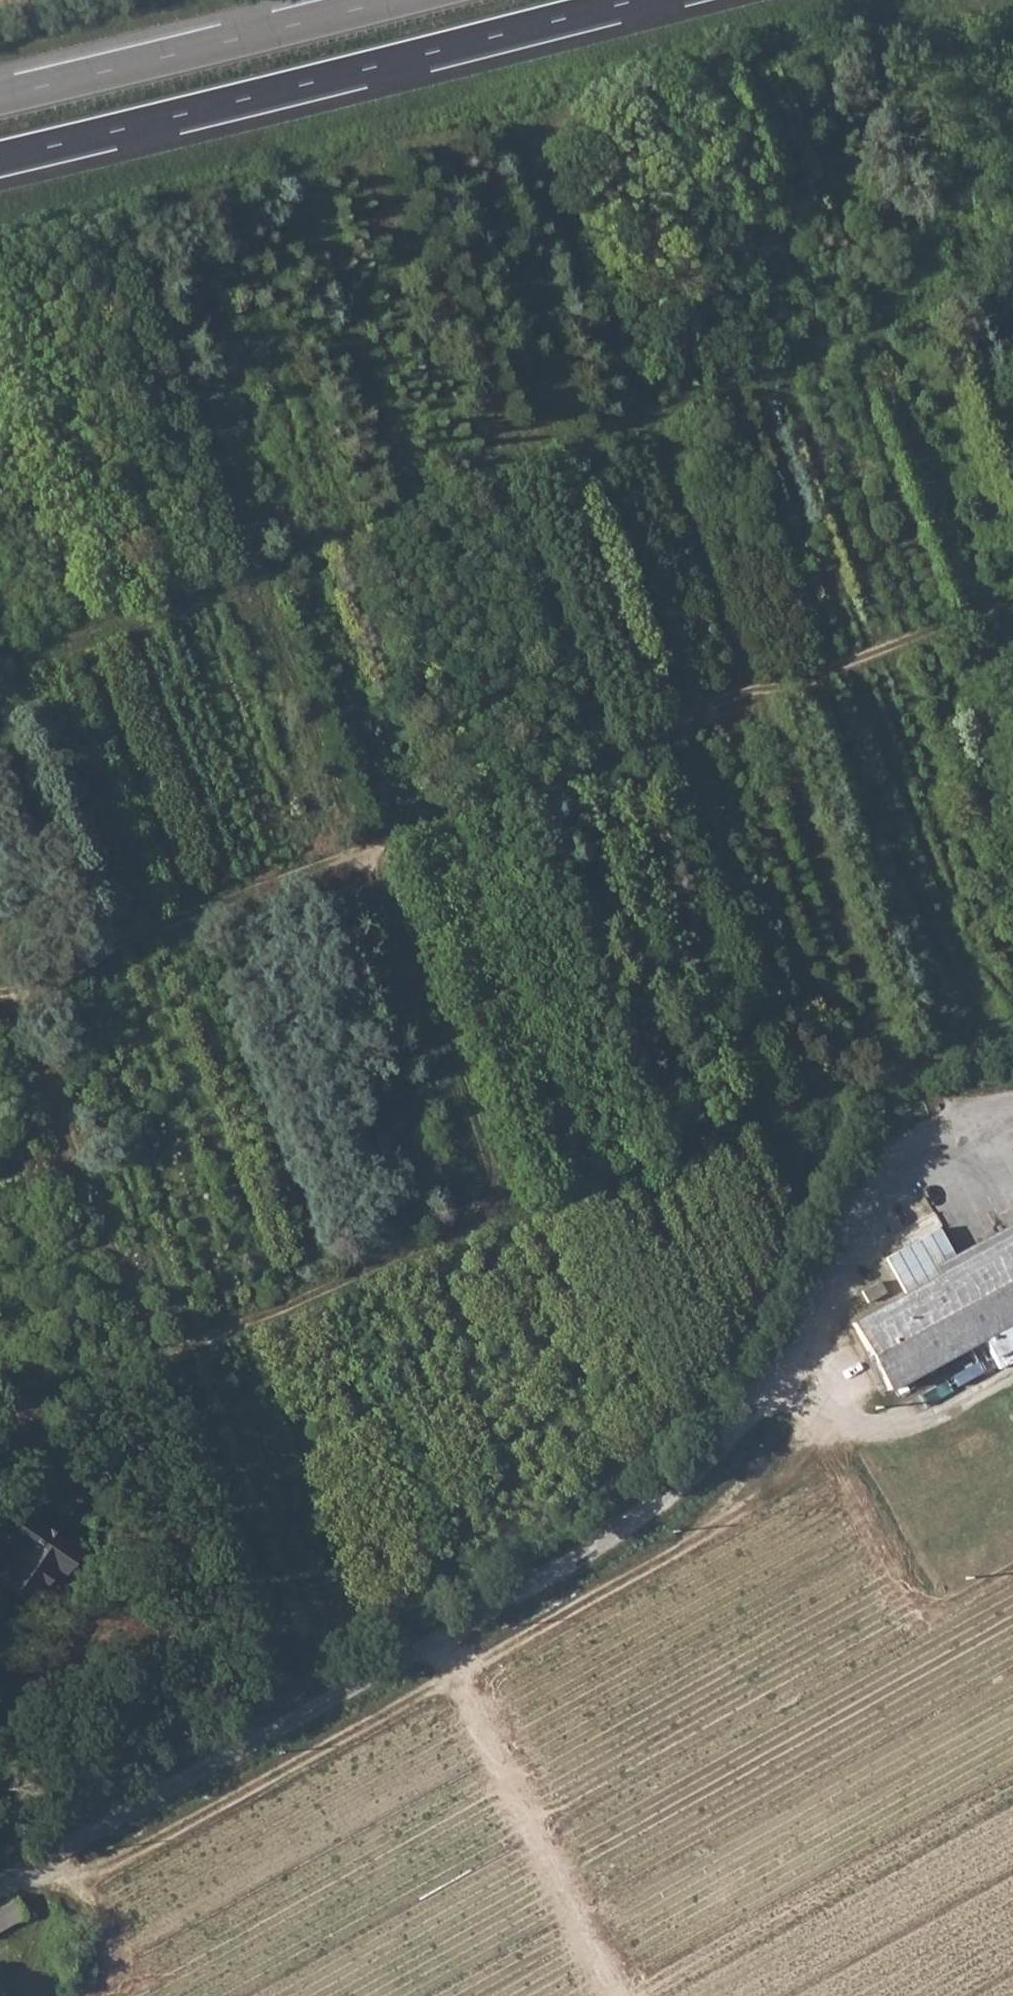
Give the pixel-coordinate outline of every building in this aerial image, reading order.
[(853,1324),(889,1391),(1012,1323),(1012,1236),(853,1324)] [(0,1574),(0,1585),(16,1599),(4,1614),(15,1622),(56,1571),(62,1576),(79,1555),(28,1515),(12,1535),(23,1546),(0,1574)]
